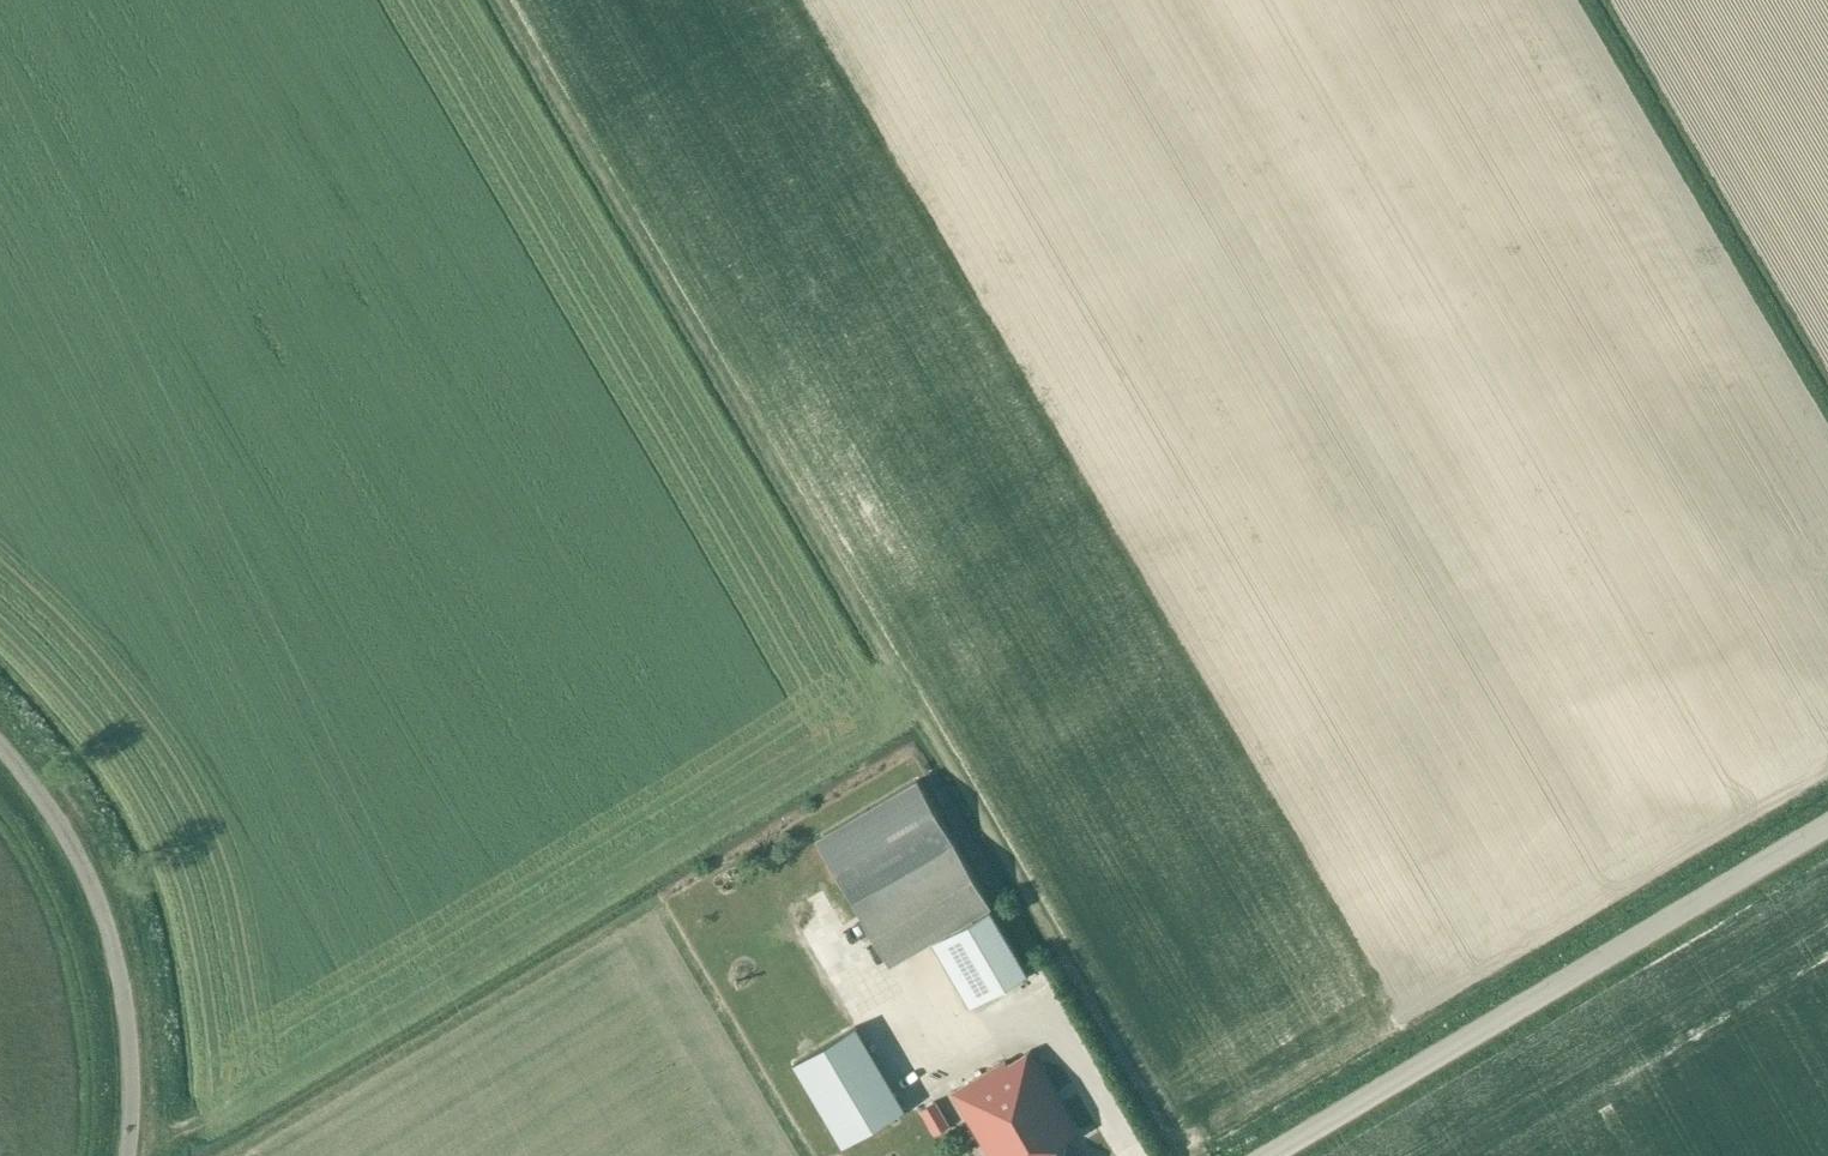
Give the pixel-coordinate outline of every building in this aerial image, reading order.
[(991,906),(954,844),(916,779),(814,838),(888,966),(948,931),(950,933),(932,943),(969,1008),(1026,975),(989,910),(973,920),(972,917),(991,906)] [(904,1110),(855,1027),(793,1064),(842,1146),(904,1110)] [(1074,1133),(1028,1055),(1012,1065),(1007,1056),(953,1089),(992,1155),(1037,1155),(1074,1133)] [(950,1125),(936,1100),(920,1109),(934,1134),(950,1125)]
